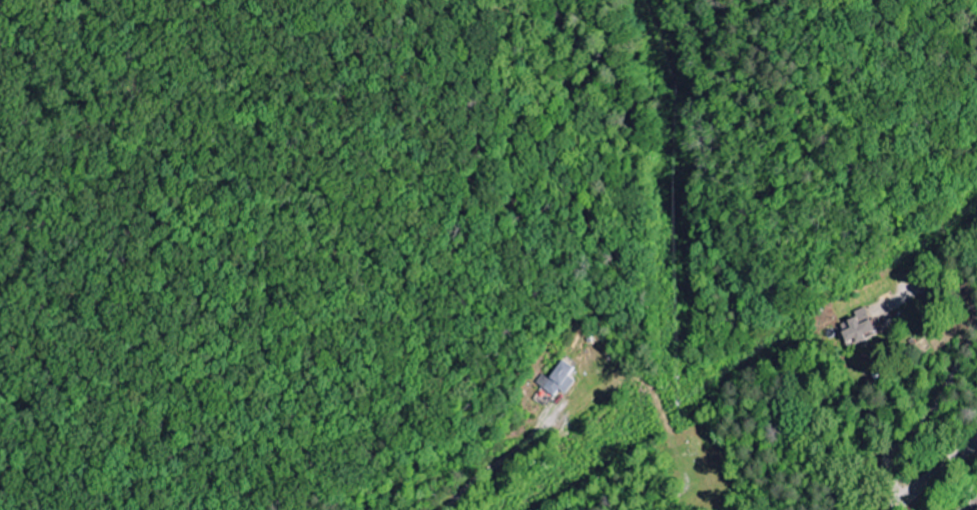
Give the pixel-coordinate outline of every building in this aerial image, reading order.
[(850,345),(870,340),(868,333),(876,331),(869,307),(857,311),(859,318),(843,323),(850,345)] [(567,394),(577,380),(571,376),(576,367),(564,359),(551,379),(543,374),(537,383),(557,396),(561,390),(567,394)]
